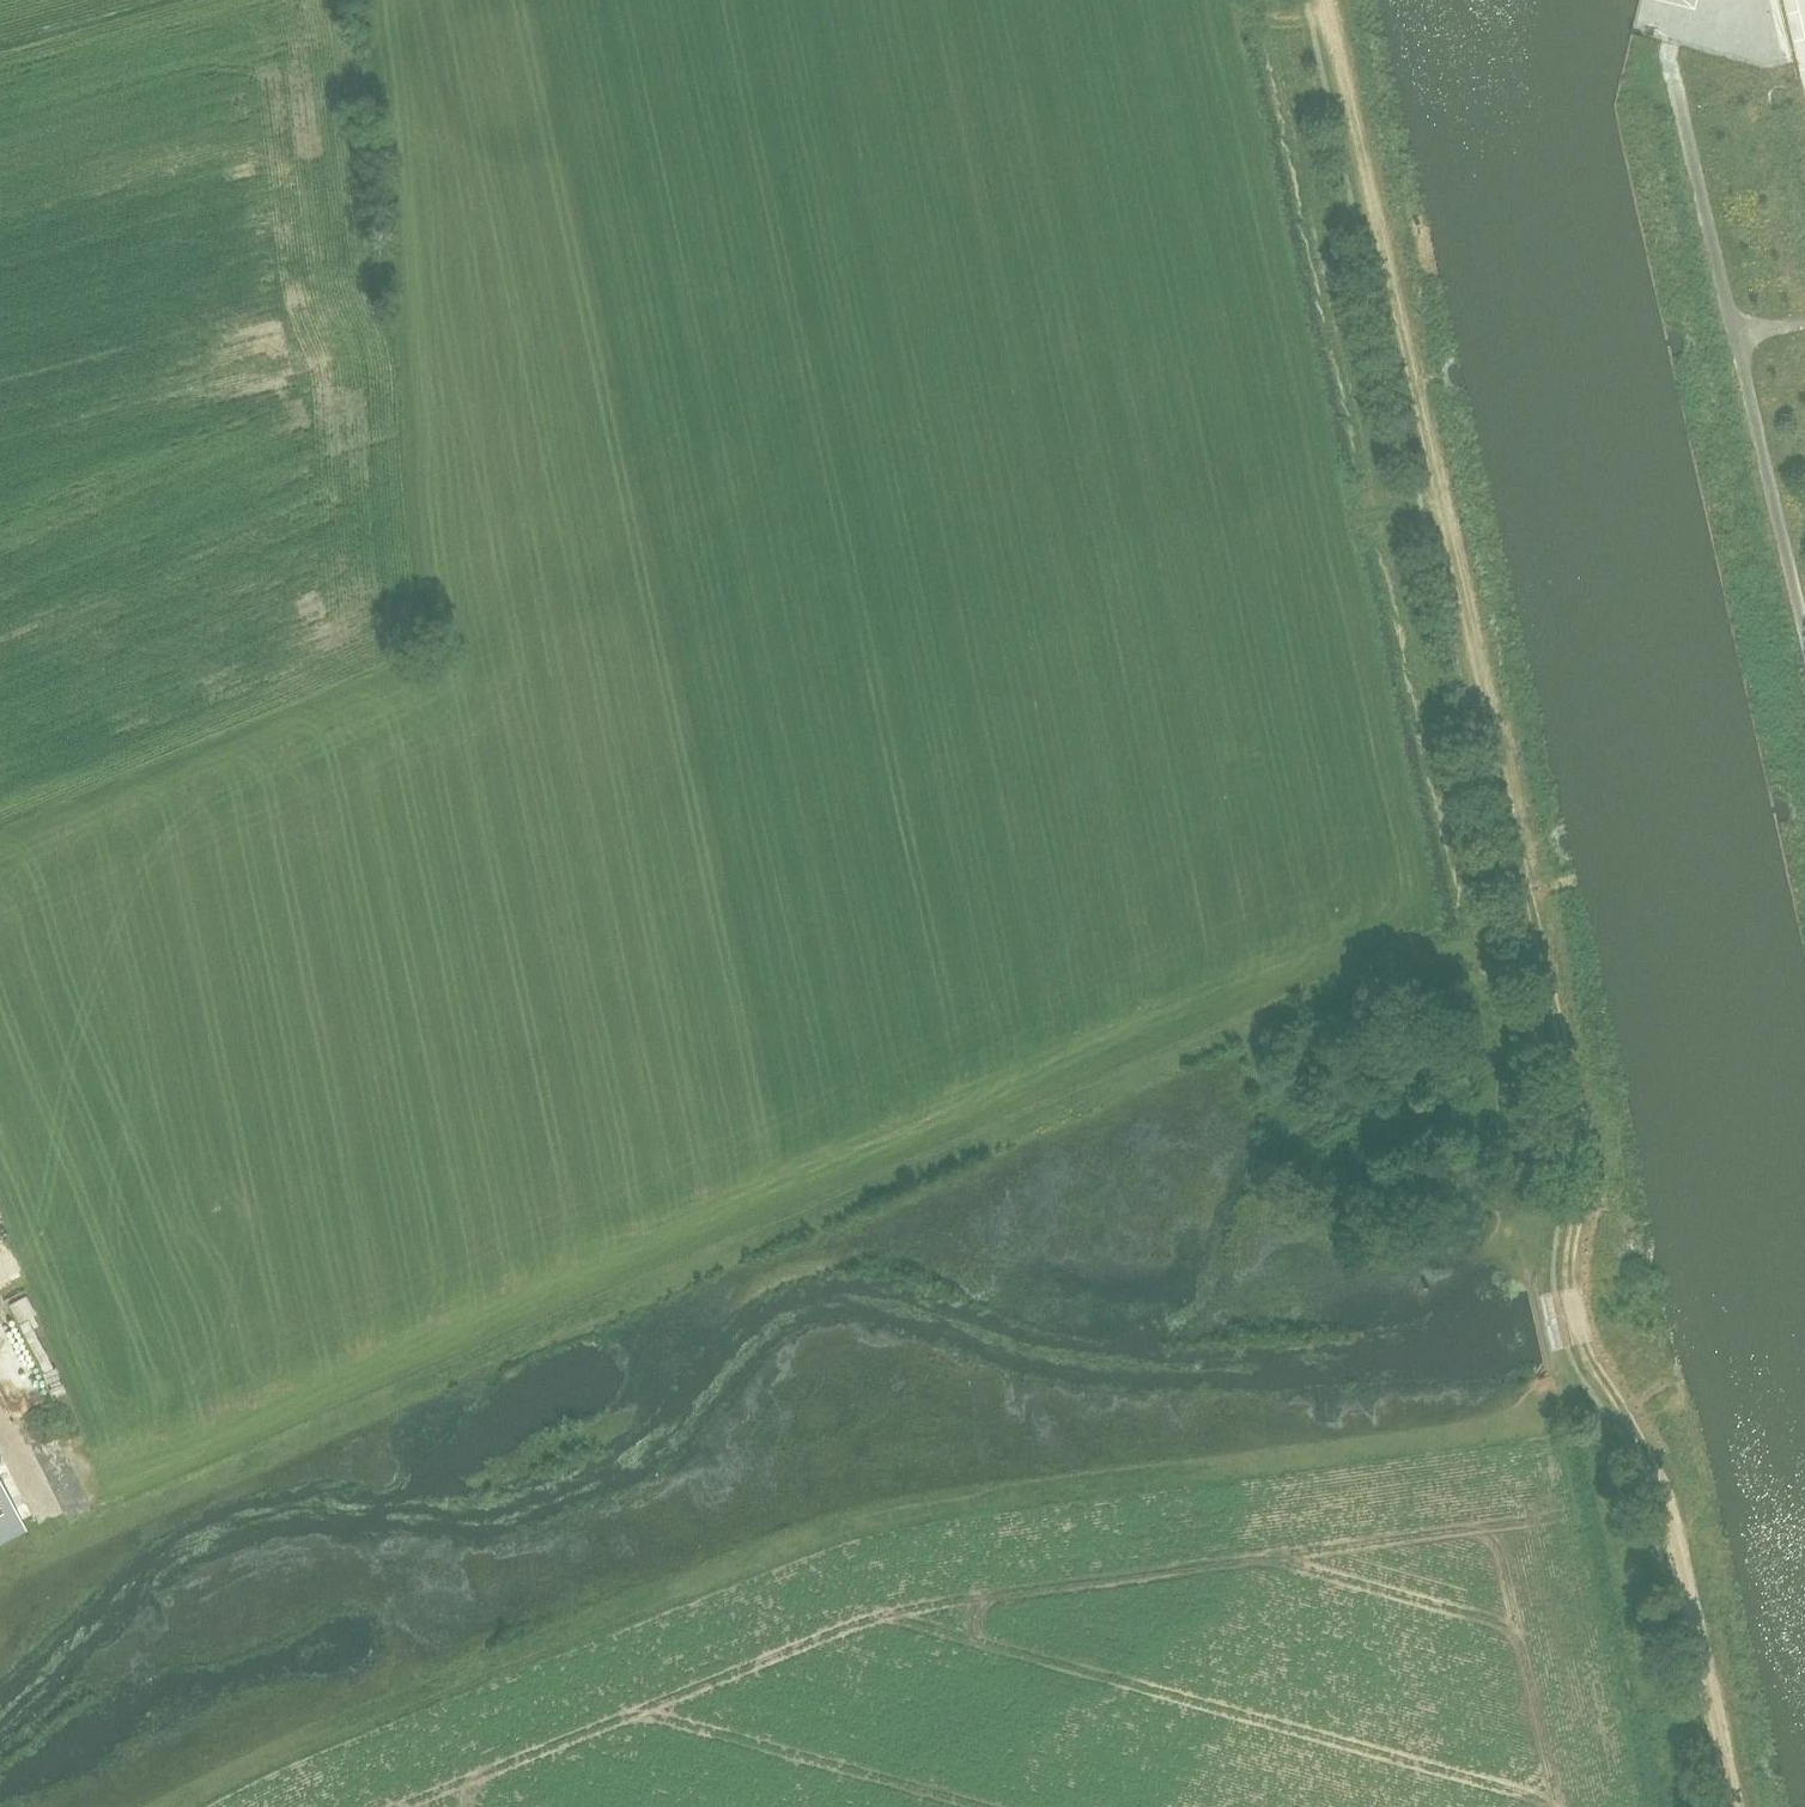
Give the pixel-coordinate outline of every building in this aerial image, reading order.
[(23,1526),(0,1482),(0,1538),(23,1526)]
